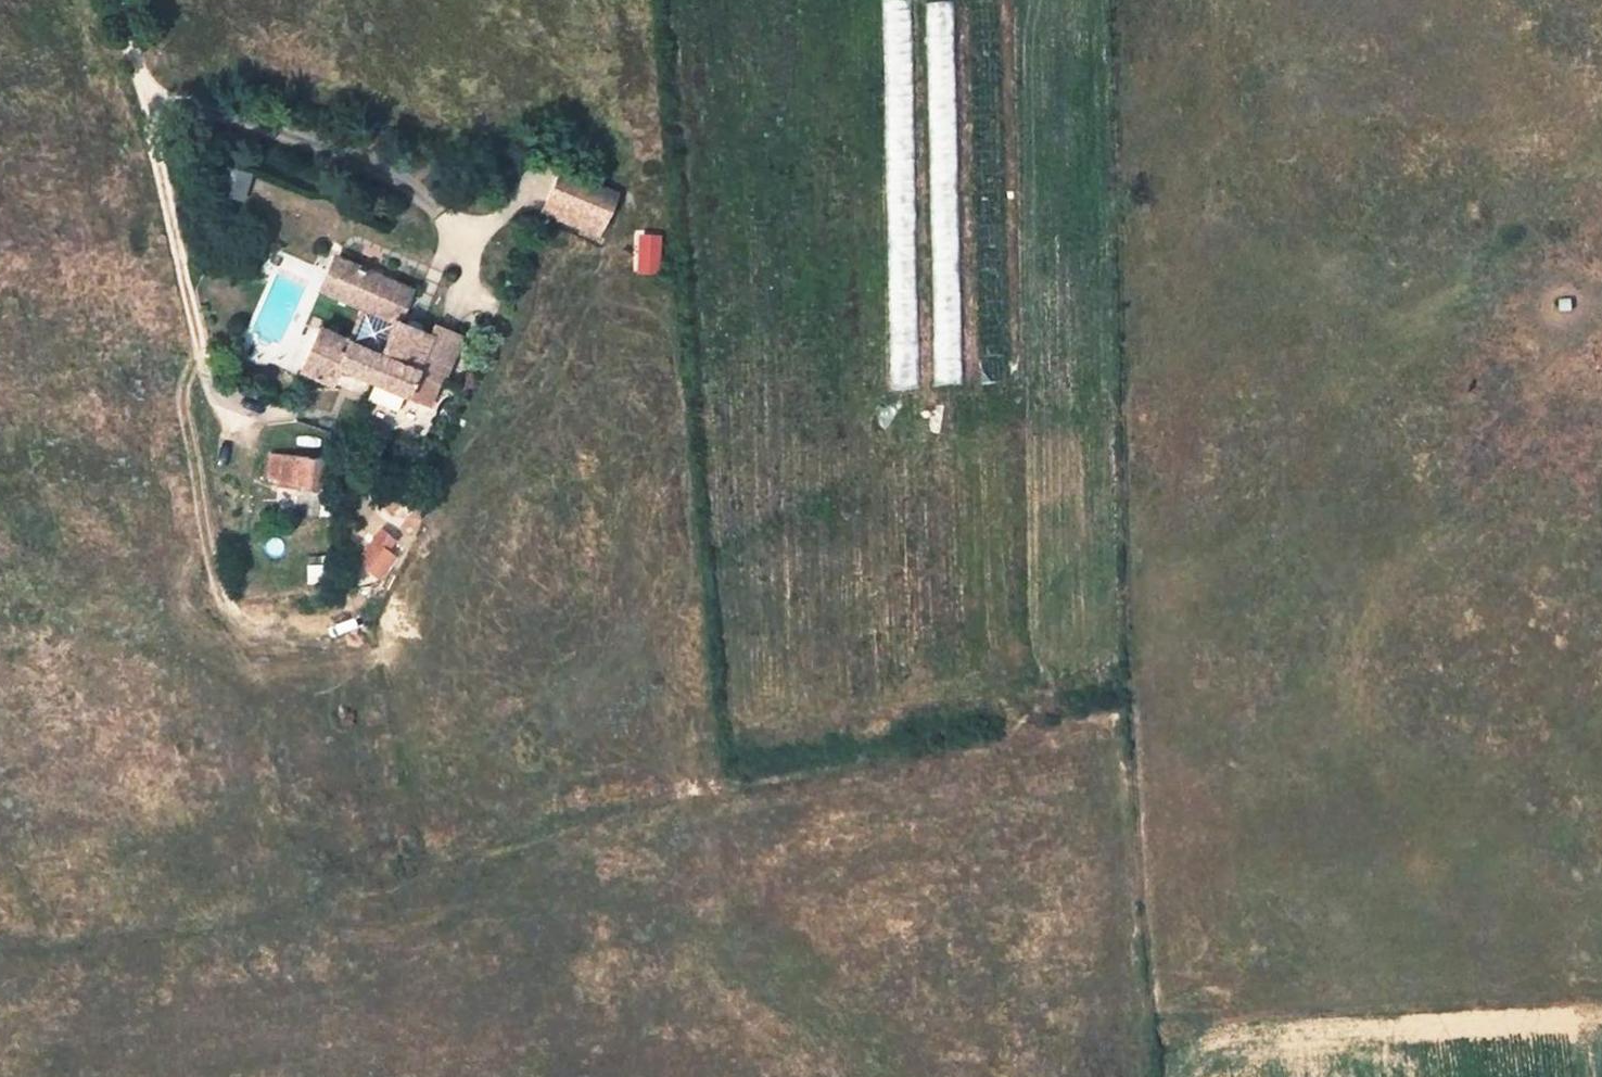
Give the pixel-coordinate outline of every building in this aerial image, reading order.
[(622,195),(563,170),(546,210),(600,239),(622,195)] [(661,235),(644,234),(642,272),(659,273),(661,235)] [(336,257),(322,289),(361,306),(360,309),(393,324),(380,354),(347,340),(319,326),(300,368),(331,383),(339,366),(406,394),(415,371),(442,382),(457,346),(397,322),(409,289),(336,257)] [(380,354),(393,324),(360,309),(347,340),(380,354)] [(322,489),(325,458),(289,454),(282,454),(270,453),(267,476),(279,477),(278,485),(296,486),(320,489),(322,489)] [(294,511),(317,514),(320,489),(296,486),(294,511)] [(336,516),(339,491),(322,489),(320,489),(317,514),(336,516)] [(373,512),(364,498),(358,502),(367,516),(373,512)] [(367,516),(358,502),(344,510),(353,524),(367,516)] [(359,557),(380,573),(404,542),(383,526),(359,557)] [(334,565),(308,568),(309,583),(335,581),(334,565)]
